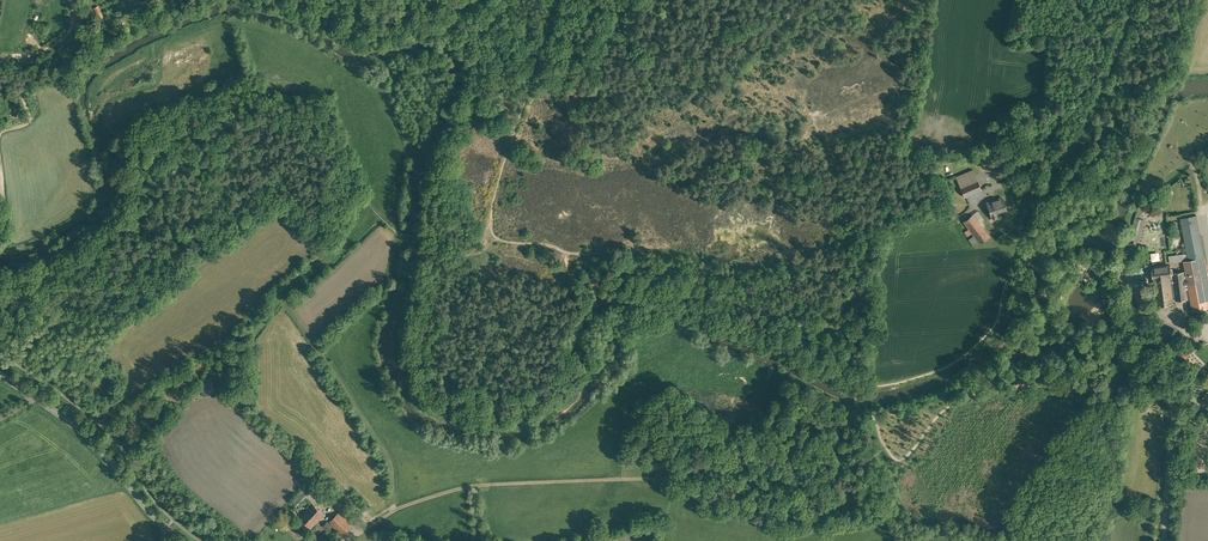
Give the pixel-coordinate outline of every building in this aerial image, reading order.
[(103,17),(98,6),(94,8),(99,19),(103,17)] [(11,115),(18,114),(16,104),(4,105),(5,112),(11,111),(11,115)] [(956,177),(960,187),(977,180),(973,170),(956,177)] [(977,180),(960,187),(965,197),(982,190),(977,180)] [(1003,198),(992,202),(992,201),(987,203),(992,218),(998,216),(996,212),(1006,209),(1007,211),(1003,198)] [(973,215),(963,222),(969,229),(972,234),(973,235),(983,228),(973,215)] [(1181,218),(1183,233),(1199,230),(1196,215),(1181,218)] [(1143,220),(1136,218),(1131,237),(1138,239),(1143,220)] [(983,228),(973,235),(980,244),(990,237),(983,228)] [(1183,233),(1187,253),(1188,260),(1184,261),(1186,272),(1188,284),(1207,280),(1207,278),(1199,230),(1183,233)] [(1182,254),(1169,256),(1170,263),(1184,261),(1182,254)] [(1170,265),(1152,268),(1154,280),(1153,280),(1155,287),(1171,285),(1173,285),(1172,278),(1170,265)] [(1084,273),(1077,268),(1074,272),(1081,277),(1084,273)] [(1171,285),(1173,297),(1176,297),(1176,301),(1188,299),(1187,296),(1190,296),(1188,284),(1186,272),(1173,274),(1173,278),(1172,278),(1173,285),(1171,285)] [(1073,273),(1070,277),(1076,281),(1079,277),(1073,273)] [(1188,284),(1190,296),(1192,311),(1207,308),(1207,280),(1188,284)] [(1114,287),(1106,281),(1099,291),(1106,297),(1114,287)] [(1171,285),(1155,287),(1157,306),(1174,303),(1173,297),(1171,285)] [(656,467),(669,466),(667,455),(654,457),(656,467)] [(297,507),(318,485),(312,478),(291,501),(297,507)] [(324,514),(312,504),(300,517),(311,528),(324,514)] [(353,525),(339,512),(328,523),(327,521),(323,526),(328,530),(332,526),(343,536),(353,525)]
